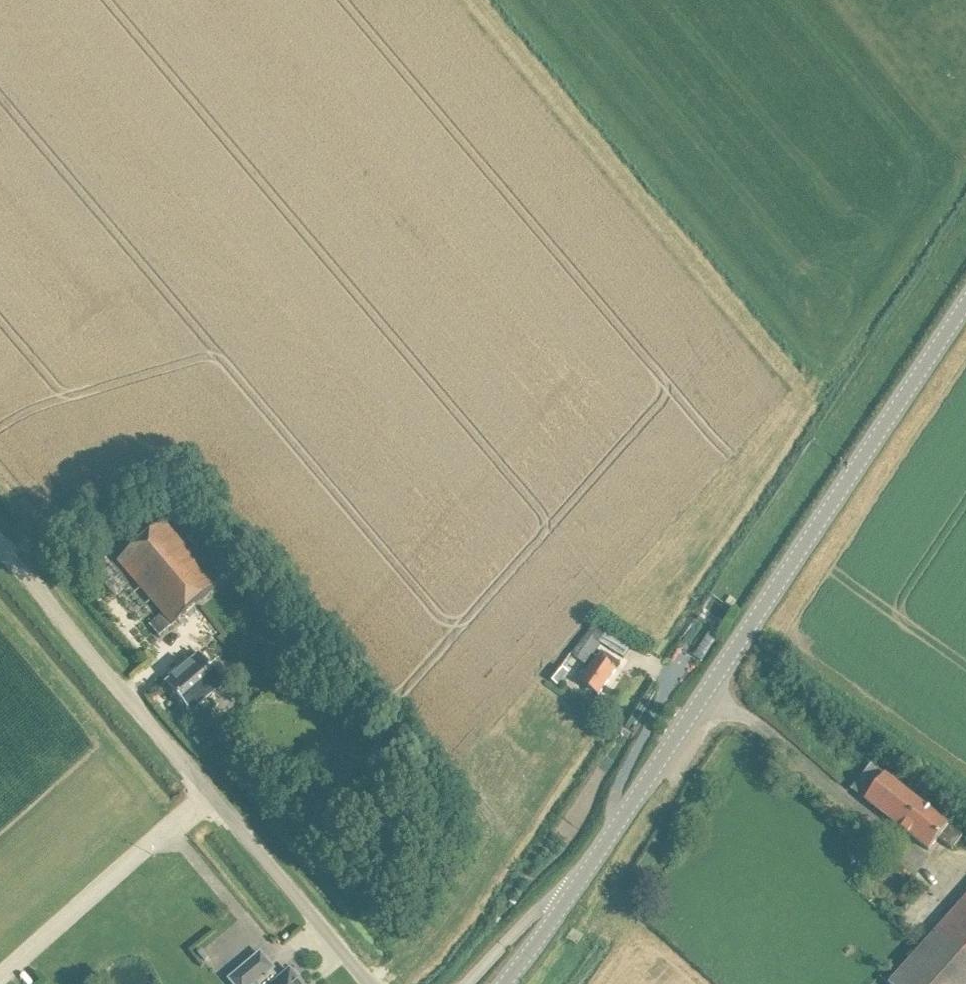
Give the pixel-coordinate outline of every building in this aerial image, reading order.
[(160,637),(172,627),(219,587),(164,522),(116,563),(161,615),(149,626),(160,637)] [(629,647),(612,637),(591,623),(571,656),(586,666),(600,643),(623,657),(629,647)] [(709,633),(694,656),(701,661),(717,638),(709,633)] [(598,696),(615,670),(596,657),(579,683),(598,696)] [(207,673),(195,659),(165,685),(190,715),(221,689),(232,678),(219,663),(207,673)] [(558,686),(569,674),(562,668),(551,681),(558,686)] [(950,850),(961,837),(870,764),(850,790),(928,851),(937,839),(950,850)] [(888,983),(965,983),(965,897),(888,983)] [(272,970),(273,969),(261,954),(229,979),(234,983),(255,983),(257,982),(258,983),(301,983),(290,971),(279,980),(272,970)]
